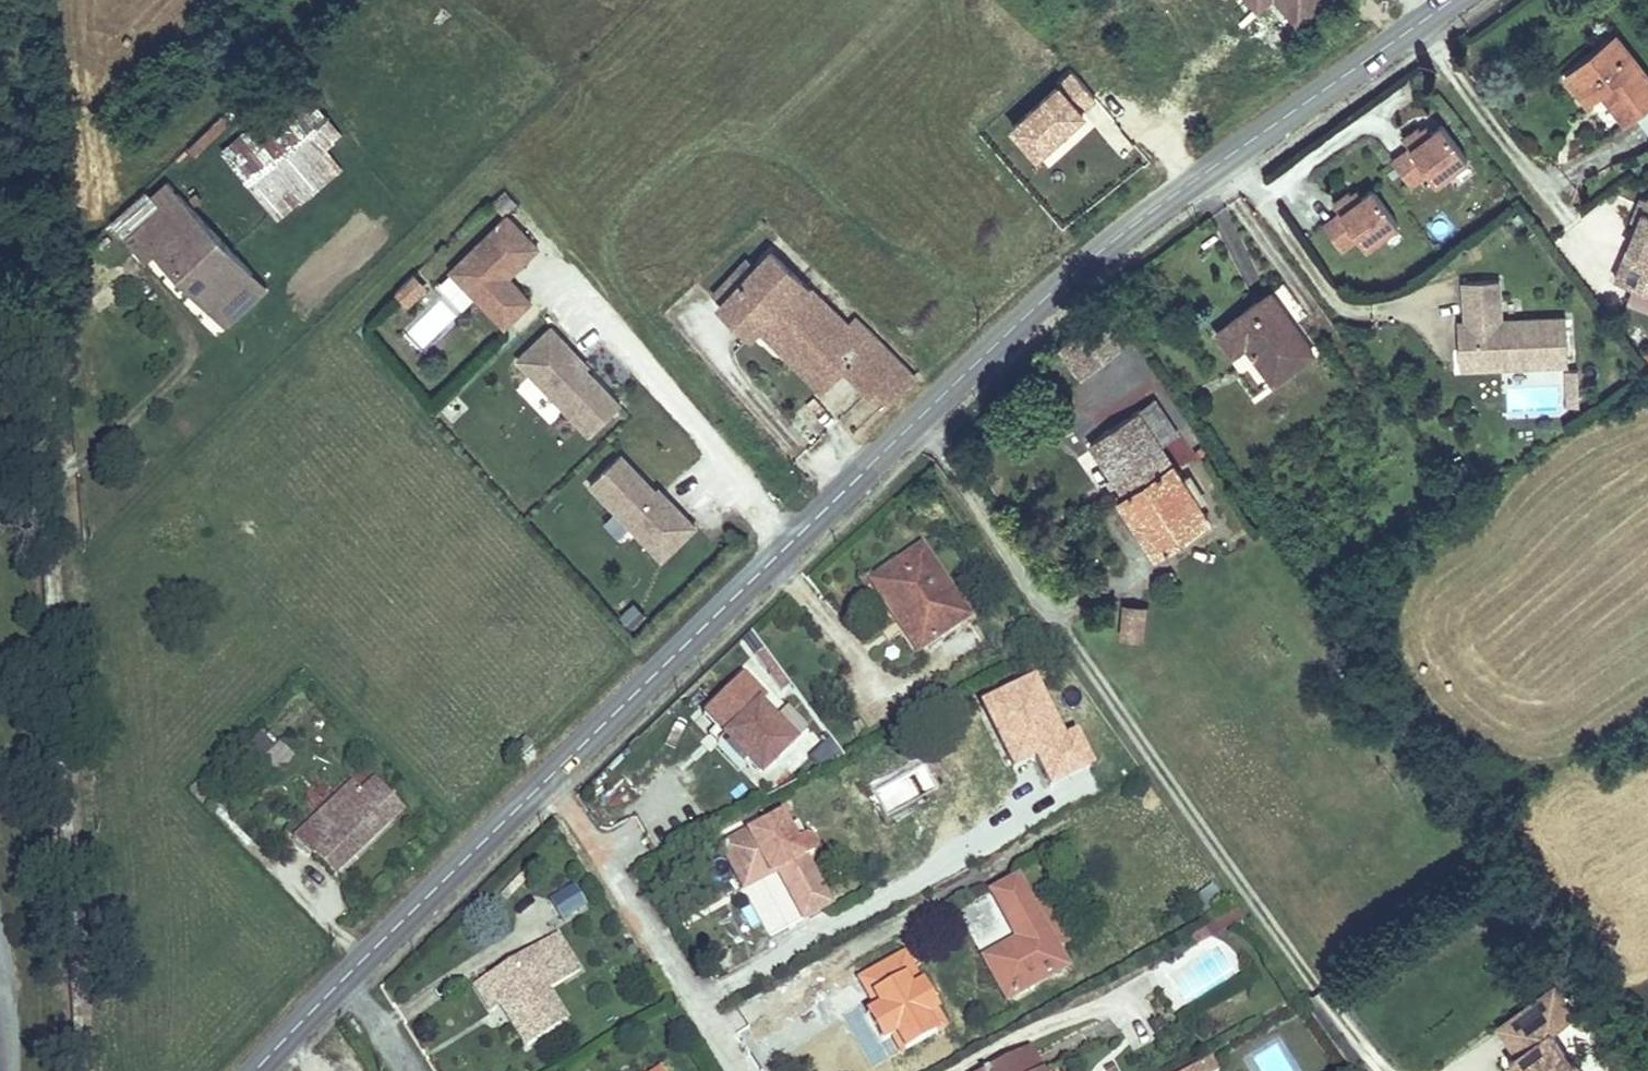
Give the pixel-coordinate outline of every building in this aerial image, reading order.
[(1325,0),(1277,0),(1298,24),(1325,0)] [(1276,21),(1264,32),(1276,46),(1279,43),(1284,49),(1294,40),(1276,21)] [(1631,41),(1579,76),(1600,108),(1614,97),(1632,124),(1647,113),(1647,65),(1631,41)] [(1071,71),(1009,125),(1039,159),(1101,105),(1071,71)] [(1464,145),(1420,81),(1374,113),(1417,176),(1464,145)] [(342,169),(326,148),(342,135),(314,99),(258,142),(271,157),(246,176),(278,218),(342,169)] [(1110,117),(1096,130),(1121,158),(1135,145),(1110,117)] [(1639,124),(1647,134),(1647,117),(1639,124)] [(1385,192),(1341,132),(1304,160),(1348,219),(1385,192)] [(1637,201),(1647,214),(1647,191),(1637,201)] [(154,262),(171,279),(214,242),(180,205),(130,251),(145,270),(154,262)] [(458,313),(475,297),(504,329),(534,301),(510,276),(541,248),(509,213),(431,284),(458,313)] [(251,283),(214,242),(171,279),(210,322),(251,283)] [(752,336),(760,328),(769,320),(828,382),(842,370),(867,398),(876,390),(889,404),(913,382),(878,344),(868,353),(776,258),(724,307),(752,336)] [(413,271),(393,291),(408,306),(428,285),(413,271)] [(1306,346),(1265,289),(1212,327),(1227,348),(1238,341),(1264,376),(1306,346)] [(406,329),(424,347),(456,316),(439,297),(406,329)] [(769,320),(760,328),(819,392),(828,382),(769,320)] [(526,375),(514,388),(550,424),(562,412),(588,439),(625,403),(548,324),(511,360),(526,375)] [(1473,371),(1522,372),(1522,361),(1509,361),(1504,366),(1473,366),(1473,371)] [(1179,436),(1155,398),(1085,455),(1117,505),(1108,511),(1147,573),(1212,532),(1159,448),(1179,436)] [(700,527),(623,449),(588,482),(662,561),(700,527)] [(979,614),(931,546),(893,573),(926,620),(916,626),(931,648),(979,614)] [(916,626),(926,620),(893,573),(884,579),(916,626)] [(1144,610),(1125,611),(1124,640),(1144,640),(1144,610)] [(756,784),(800,743),(740,679),(696,720),(756,784)] [(512,748),(520,755),(531,744),(523,736),(512,748)] [(330,763),(304,788),(313,798),(321,792),(326,798),(334,789),(339,795),(349,783),(330,763)] [(407,809),(382,784),(366,798),(356,788),(303,842),(337,877),(407,809)] [(839,910),(789,820),(774,828),(767,816),(723,840),(755,897),(789,878),(815,924),(839,910)] [(555,917),(583,911),(577,885),(549,891),(555,917)] [(1062,977),(1013,889),(986,903),(1011,948),(978,966),(1002,1010),(1062,977)] [(482,980),(522,1053),(562,1032),(543,996),(576,978),(555,940),(538,949),(550,971),(534,980),(524,962),(509,971),(507,966),(482,980)] [(550,971),(538,949),(507,966),(509,971),(524,962),(534,980),(550,971)] [(1576,1050),(1573,1052),(1551,1021),(1575,1003),(1554,975),(1527,995),(1547,1023),(1520,1042),(1511,1050),(1527,1070),(1591,1070),(1576,1050)] [(1499,1014),(1520,1042),(1547,1023),(1527,995),(1499,1014)] [(1227,1070),(1217,1054),(1189,1070),(1225,1070),(1227,1070)] [(998,1070),(1032,1070),(1024,1057),(998,1070)]
